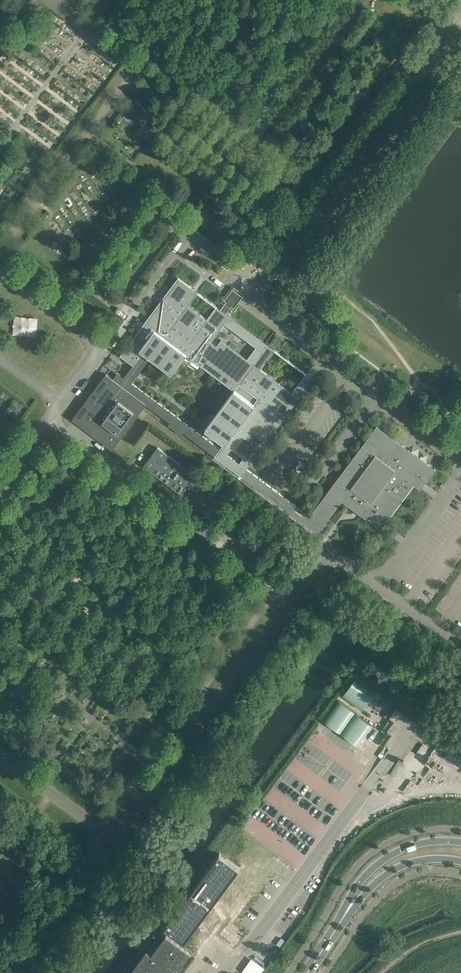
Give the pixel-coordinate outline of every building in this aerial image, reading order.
[(269,425),(293,392),(261,368),(270,357),(263,351),(249,370),(205,337),(198,332),(201,329),(200,328),(201,327),(202,327),(205,323),(205,322),(206,320),(207,321),(208,319),(189,305),(195,296),(189,291),(192,287),(178,277),(149,317),(159,324),(154,330),(145,322),(134,336),(138,338),(134,344),(130,341),(120,355),(134,365),(143,352),(172,374),(187,354),(184,351),(188,346),(239,384),(205,428),(225,443),(216,456),(319,533),(343,501),(355,510),(357,508),(359,510),(362,512),(361,514),(374,524),(379,518),(385,523),(414,484),(418,487),(423,481),(425,483),(434,472),(427,467),(429,464),(409,449),(407,452),(402,448),(403,445),(390,435),(380,448),(367,438),(357,452),(360,454),(355,459),(353,458),(338,478),(340,479),(336,485),(334,483),(310,515),(247,468),(228,454),(232,448),(245,457),(260,437),(253,432),(262,420),(269,425)] [(260,342),(229,319),(224,326),(255,349),(260,342)] [(154,452),(144,466),(207,514),(208,513),(215,503),(218,505),(219,506),(225,497),(191,472),(191,471),(217,438),(218,438),(215,436),(212,434),(186,467),(185,467),(162,450),(159,447),(157,445),(151,429),(145,431),(152,451),(154,452)] [(244,518),(250,510),(243,505),(237,513),(244,518)] [(271,531),(263,526),(260,531),(267,537),(271,531)] [(355,679),(342,697),(362,711),(375,694),(355,679)] [(338,700),(323,720),(341,733),(355,712),(338,700)] [(355,712),(341,733),(358,746),(373,725),(355,712)] [(176,911),(164,927),(184,941),(196,926),(215,901),(239,868),(220,853),(176,911)] [(233,923),(227,934),(238,940),(244,929),(233,923)] [(191,954),(166,935),(151,955),(146,951),(132,970),(130,972),(177,972),(191,954)] [(200,964),(195,971),(197,972),(215,972),(216,971),(212,968),(209,972),(203,969),(211,957),(201,950),(194,960),(200,964)] [(243,970),(247,972),(261,972),(266,966),(252,957),(243,970)]
